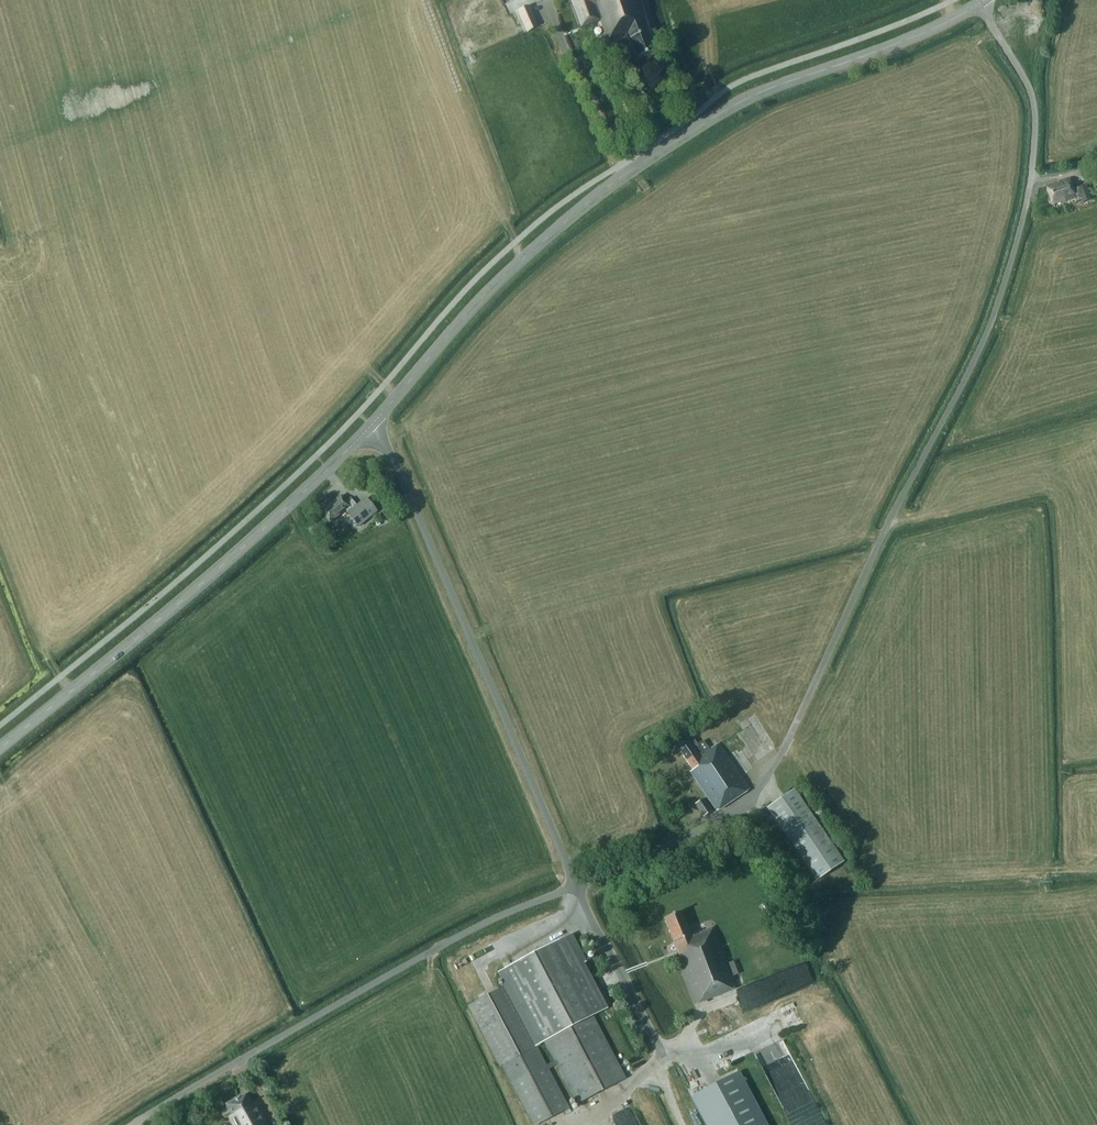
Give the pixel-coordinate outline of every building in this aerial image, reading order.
[(637,57),(654,52),(641,17),(644,16),(638,0),(569,0),(580,29),(601,21),(608,41),(628,34),(637,57)] [(538,27),(529,4),(517,9),(526,32),(538,27)] [(1059,181),(1060,184),(1048,188),(1053,204),(1075,197),(1073,189),(1069,178),(1059,181)] [(1087,185),(1073,189),(1075,197),(1076,197),(1077,202),(1082,200),(1083,203),(1092,200),(1087,185)] [(366,498),(357,506),(350,498),(346,502),(341,496),(321,512),(330,522),(345,510),(348,513),(347,513),(358,526),(376,511),(366,498)] [(719,743),(725,751),(736,743),(731,735),(719,743)] [(748,790),(719,745),(710,751),(704,741),(698,745),(694,739),(690,742),(689,740),(678,747),(694,771),(691,772),(717,811),(748,790)] [(794,791),(766,810),(815,883),(842,865),(794,791)] [(694,805),(702,817),(712,810),(704,798),(694,805)] [(676,960),(693,1003),(736,987),(713,927),(690,936),(681,912),(664,918),(679,959),(676,960)] [(586,962),(571,934),(500,972),(507,986),(468,1007),(500,1067),(502,1066),(533,1124),(538,1124),(569,1108),(549,1070),(557,1065),(577,1104),(626,1078),(593,1016),(606,1010),(582,964),(586,962)] [(706,1124),(768,1124),(739,1071),(691,1097),(706,1124)] [(253,1103),(247,1092),(225,1104),(231,1116),(229,1117),(233,1124),(267,1124),(255,1102),(253,1103)]
